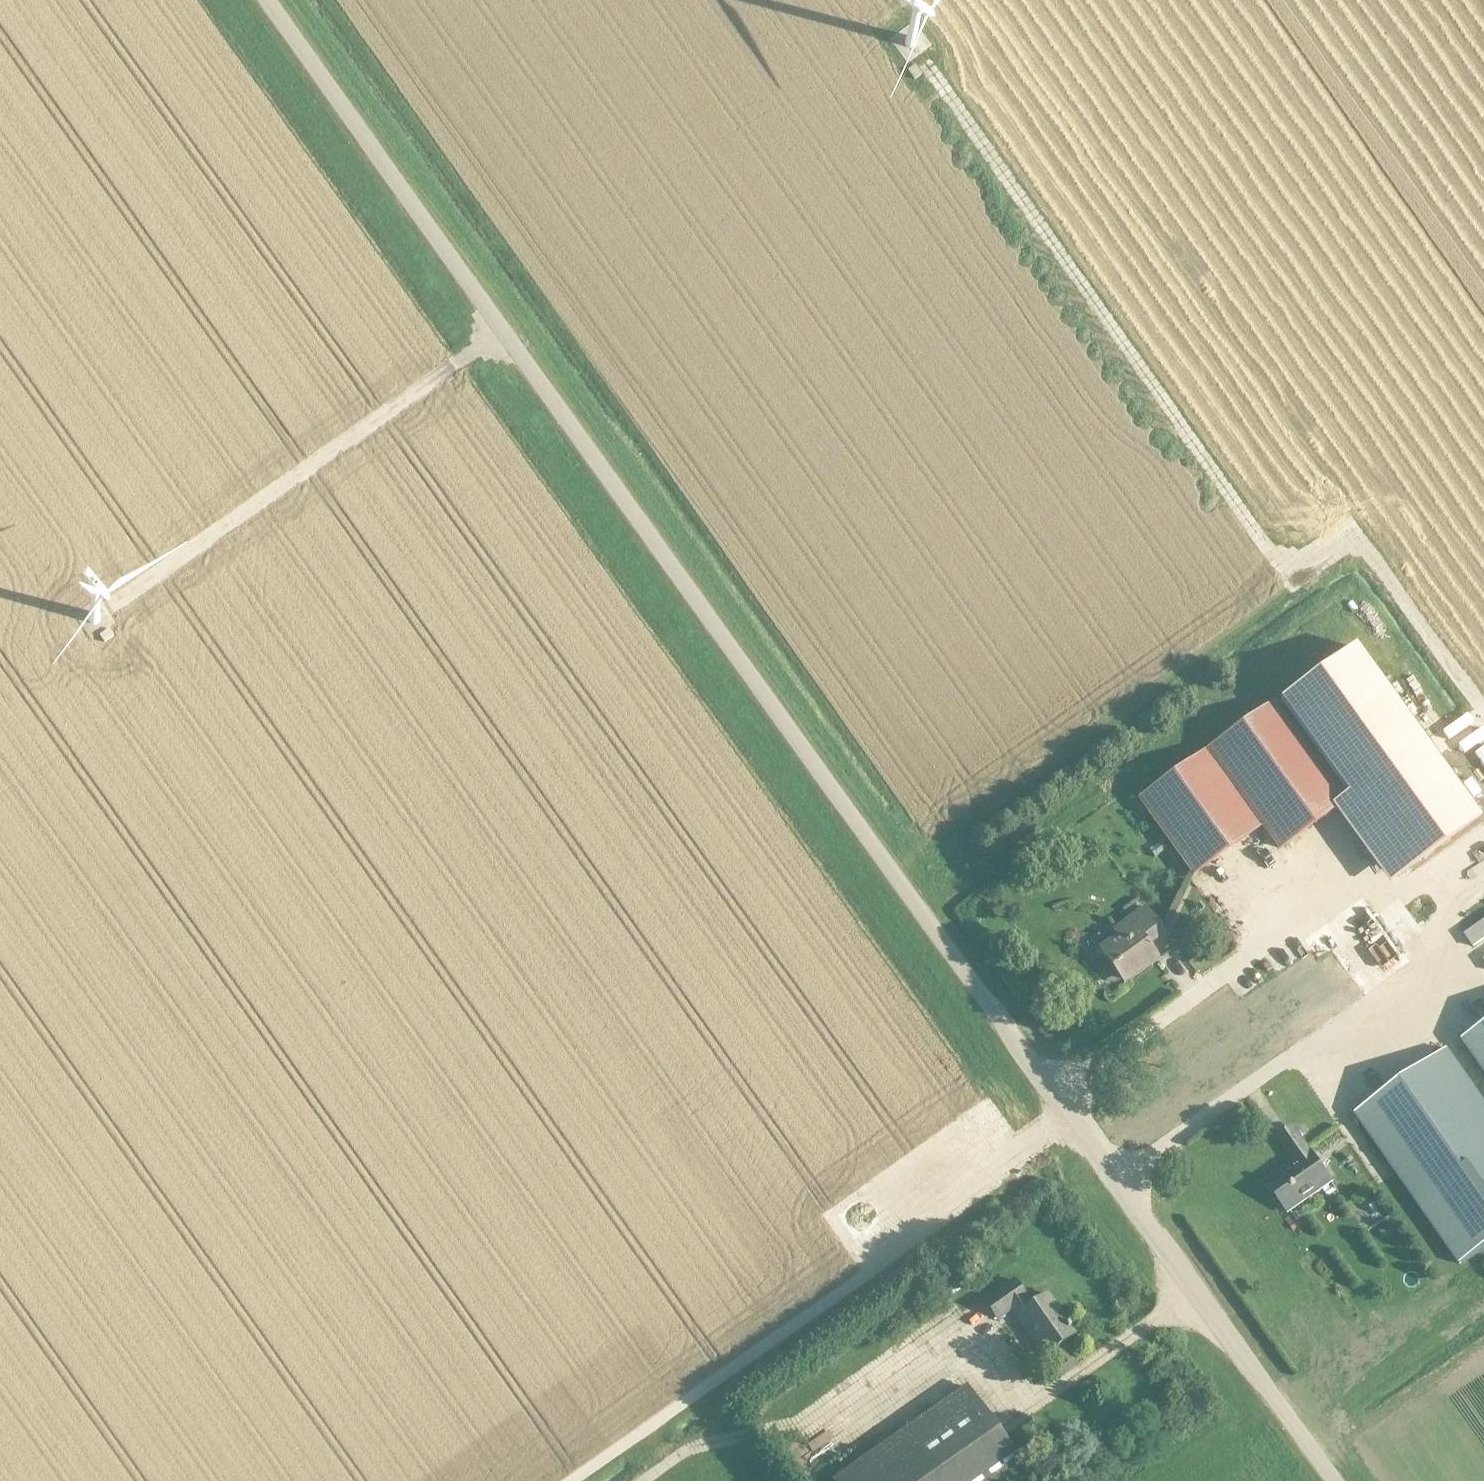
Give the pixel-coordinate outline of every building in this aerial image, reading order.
[(1409,866),(1478,817),(1355,647),(1280,700),(1347,795),(1368,808),(1409,866)] [(1344,800),(1274,703),(1208,750),(1278,848),(1344,800)] [(1257,826),(1204,752),(1139,800),(1192,873),(1257,826)] [(1099,948),(1098,949),(1112,968),(1117,965),(1128,981),(1158,959),(1149,945),(1164,934),(1145,907),(1113,930),(1118,937),(1100,950),(1099,948)] [(1462,1040),(1483,1072),(1483,1025),(1462,1040)] [(1446,1051),(1357,1113),(1460,1261),(1483,1244),(1483,1107),(1446,1051)] [(1332,1182),(1294,1127),(1279,1138),(1296,1162),(1267,1182),(1279,1200),(1281,1198),(1290,1211),(1332,1182)] [(1075,1333),(1074,1332),(1073,1333),(1069,1328),(1070,1327),(1068,1323),(1067,1324),(1063,1319),(1064,1318),(1057,1308),(1056,1309),(1047,1295),(1048,1294),(1047,1293),(1027,1307),(1023,1301),(1026,1298),(1013,1280),(984,1301),(997,1319),(1013,1307),(1018,1314),(1016,1315),(1027,1332),(1029,1331),(1033,1337),(1032,1338),(1032,1339),(1033,1339),(1044,1354),(1075,1333)] [(966,1387),(833,1480),(834,1480),(1019,1480),(1028,1475),(966,1387)]
